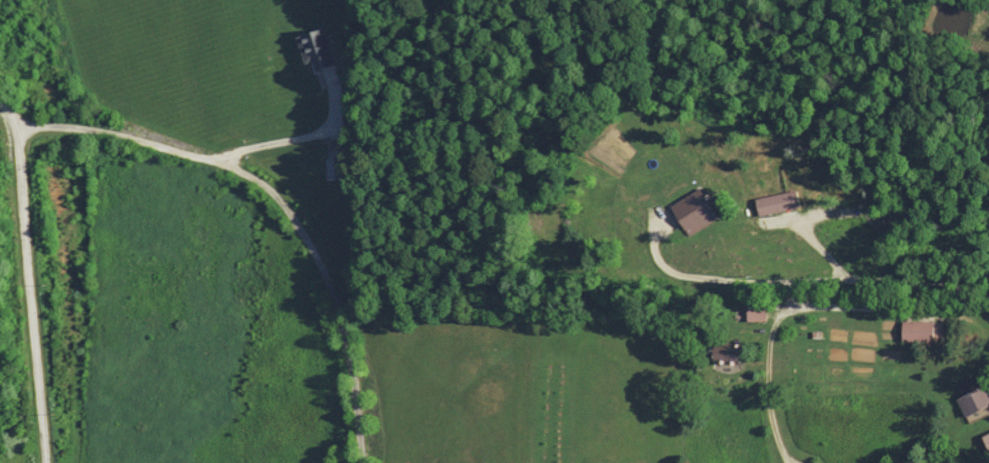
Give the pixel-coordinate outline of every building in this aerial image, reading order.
[(303,65),(309,63),(311,71),(332,65),(321,28),(294,36),(303,65)] [(325,180),(339,180),(339,159),(325,159),(325,180)] [(756,215),(798,207),(795,190),(753,198),(756,215)] [(679,227),(702,222),(697,196),(674,200),(679,227)] [(762,321),(762,306),(732,306),(732,321),(762,321)] [(899,341),(938,341),(938,320),(899,320),(899,341)] [(737,348),(705,347),(705,360),(737,362),(737,348)] [(965,417),(988,405),(988,403),(975,374),(950,387),(965,417)]
